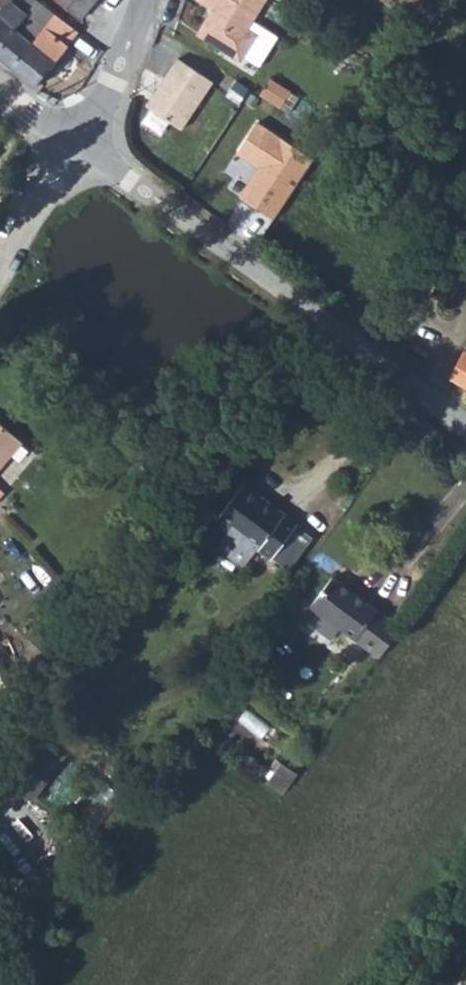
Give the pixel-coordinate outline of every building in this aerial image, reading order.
[(0,2),(0,37),(2,39),(26,10),(16,0),(2,0),(0,2)] [(73,27),(91,0),(36,0),(73,27)] [(196,34),(239,59),(274,0),(201,0),(212,7),(196,34)] [(47,27),(26,10),(2,39),(17,54),(3,76),(28,99),(58,60),(69,45),(57,35),(45,49),(36,42),(47,27)] [(0,42),(0,74),(3,76),(17,54),(2,39),(0,42)] [(182,130),(217,77),(180,53),(145,105),(182,130)] [(259,165),(241,195),(278,217),(316,154),(258,119),(237,152),(259,165)] [(450,350),(436,377),(465,393),(465,359),(450,350)] [(8,444),(0,435),(0,451),(8,444)] [(286,529),(229,489),(205,522),(220,533),(245,552),(262,563),(286,529)] [(245,552),(220,533),(207,552),(233,571),(245,552)] [(392,627),(321,581),(302,607),(373,656),(392,627)] [(277,757),(260,780),(277,793),(294,770),(277,757)]
